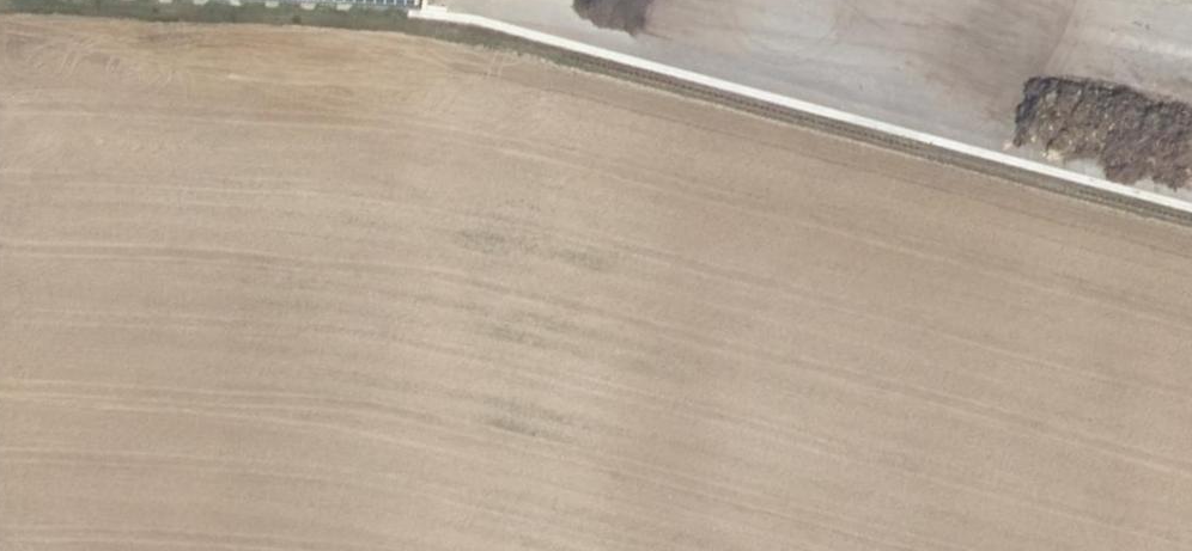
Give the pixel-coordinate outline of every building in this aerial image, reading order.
[(421,13),(421,0),(155,0),(421,13)]
